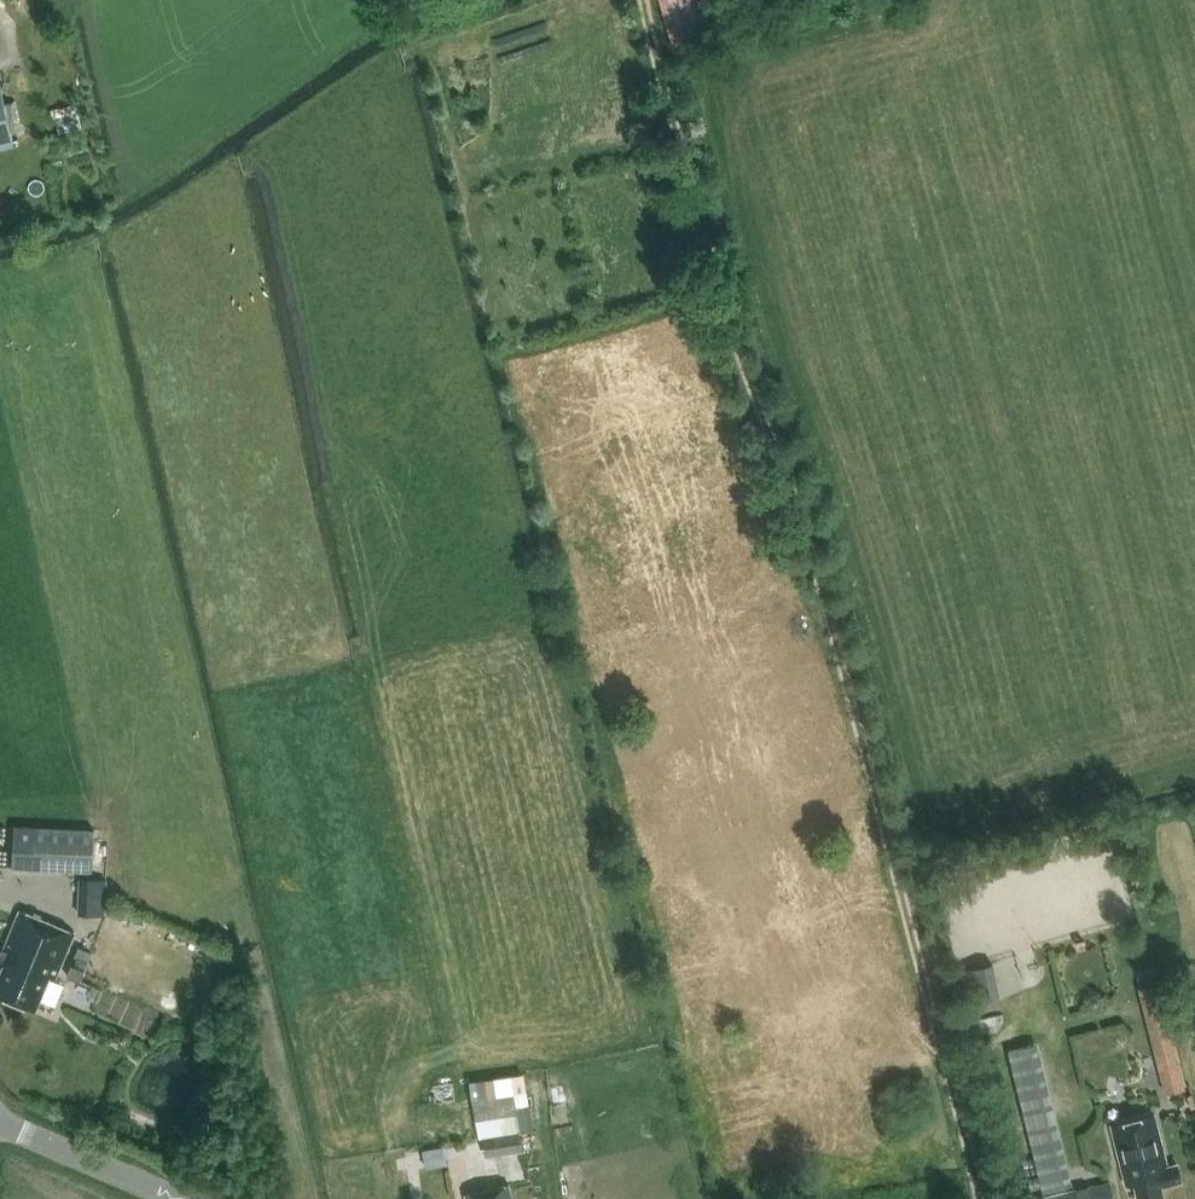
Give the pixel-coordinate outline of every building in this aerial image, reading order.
[(707,0),(658,0),(671,46),(717,33),(707,0)] [(14,144),(0,84),(0,147),(14,144)] [(95,827),(14,823),(12,866),(93,870),(95,827)] [(106,878),(78,877),(77,916),(105,917),(106,878)] [(73,931),(20,909),(0,956),(0,961),(4,963),(0,972),(0,993),(35,1007),(48,975),(54,978),(73,931)] [(971,997),(998,995),(996,960),(969,962),(971,997)] [(85,970),(74,965),(71,963),(67,973),(80,980),(85,970)] [(1165,986),(1145,991),(1169,1087),(1189,1083),(1165,986)] [(1036,1042),(1007,1049),(1043,1191),(1072,1184),(1036,1042)] [(469,1080),(475,1113),(517,1106),(511,1072),(469,1080)] [(1168,1166),(1154,1112),(1110,1124),(1125,1182),(1134,1180),(1139,1198),(1147,1198),(1163,1195),(1160,1185),(1180,1180),(1176,1164),(1168,1166)] [(523,1151),(519,1132),(519,1131),(482,1137),(486,1157),(523,1151)] [(445,1147),(424,1150),(426,1167),(447,1164),(445,1147)] [(1031,1198),(1114,1198),(1109,1180),(1031,1198)] [(507,1185),(502,1185),(472,1192),(466,1194),(467,1198),(510,1198),(507,1185)]
